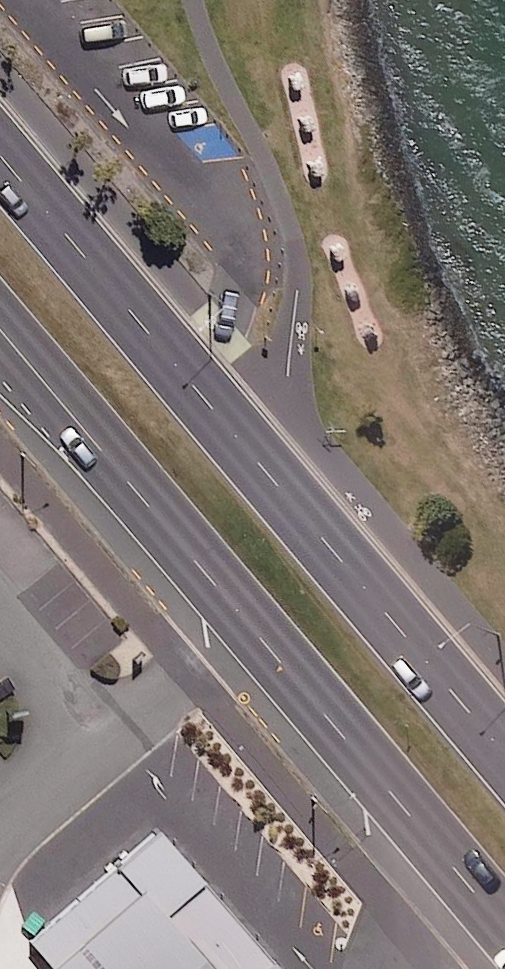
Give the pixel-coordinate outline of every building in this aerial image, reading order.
[(273,968),(185,863),(94,939),(118,967),(116,968),(273,968)]
